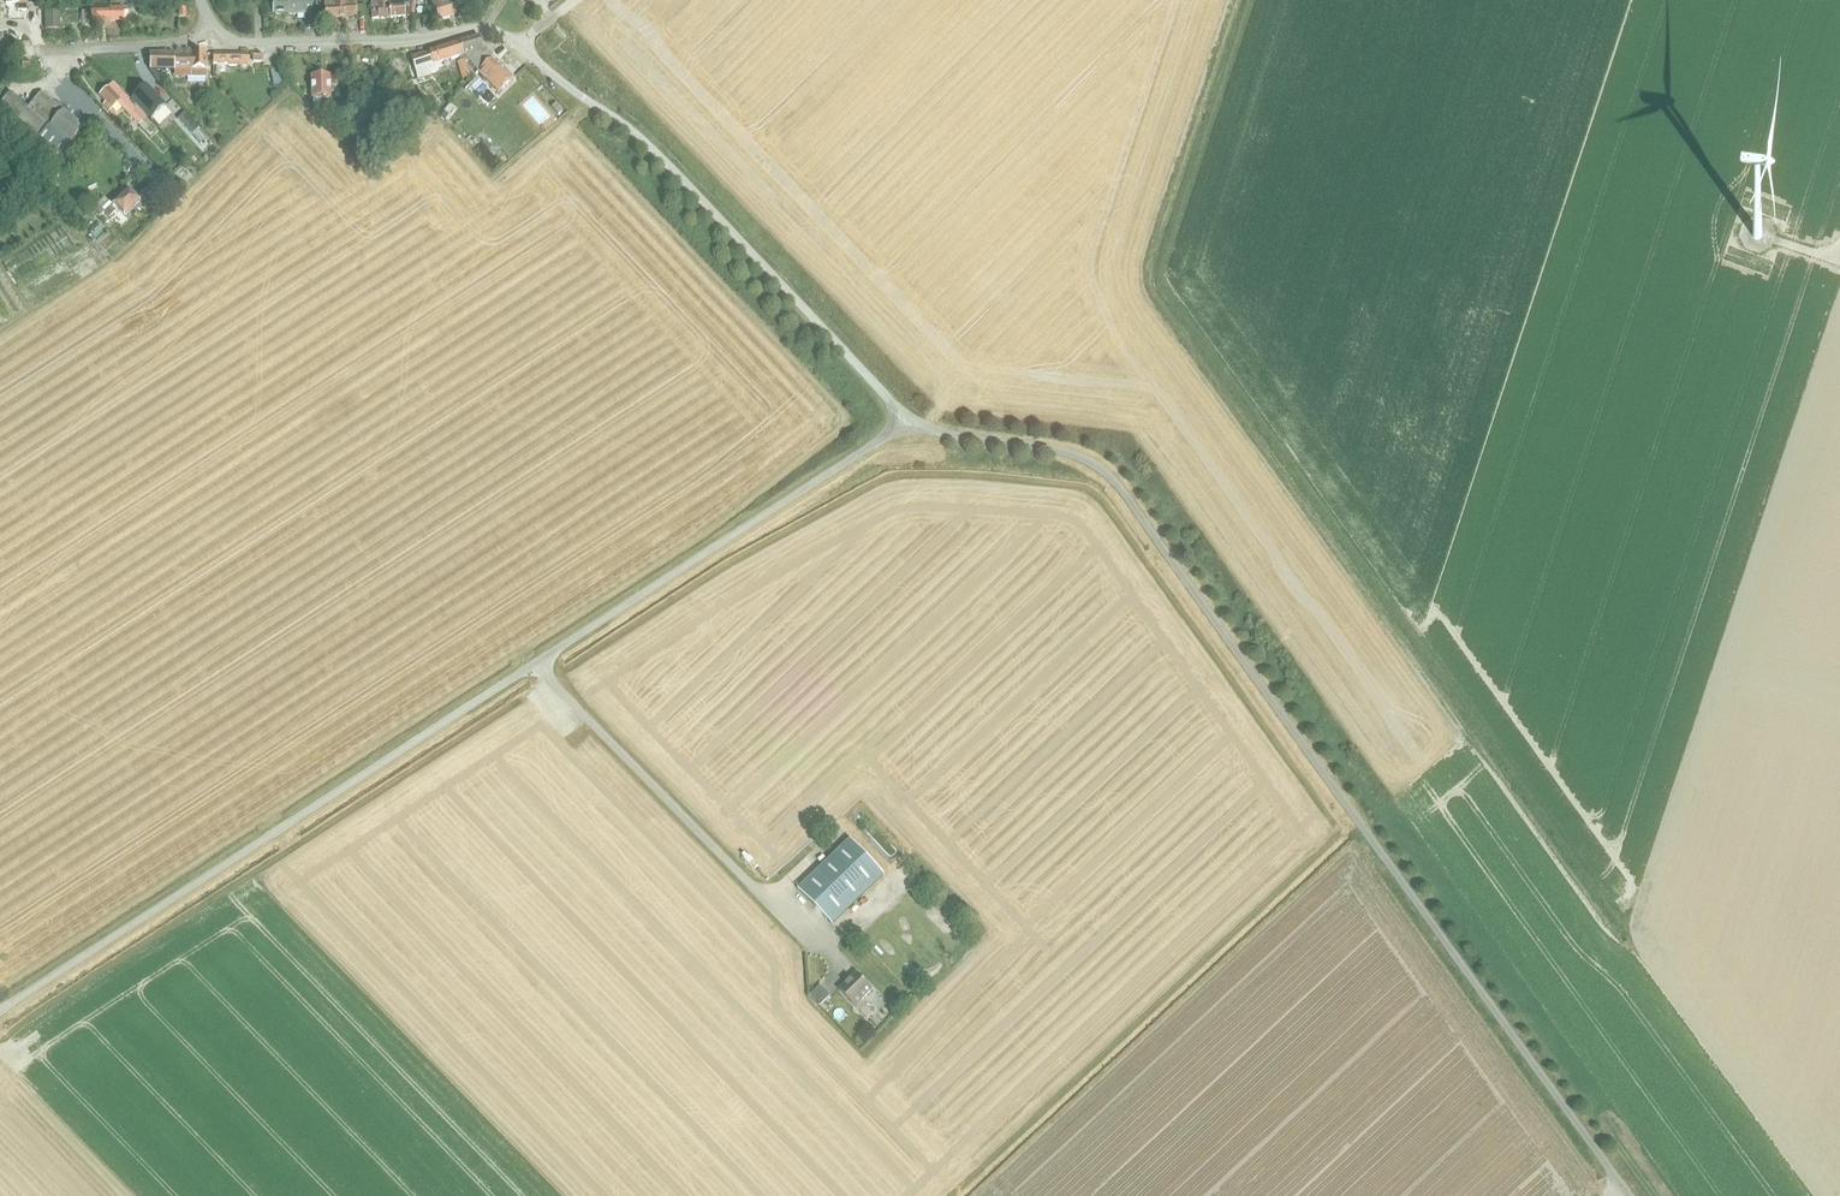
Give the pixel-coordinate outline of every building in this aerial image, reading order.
[(6,4),(20,4),(20,9),(26,9),(26,3),(26,0),(6,0),(6,4)] [(312,15),(312,0),(268,0),(269,15),(312,15)] [(326,20),(364,18),(364,7),(356,7),(356,0),(325,0),(326,20)] [(372,19),(390,18),(389,0),(371,0),(372,19)] [(390,18),(405,17),(404,8),(409,8),(408,16),(414,17),(416,0),(389,0),(390,18)] [(463,13),(458,0),(442,0),(431,4),(439,21),(463,13)] [(82,22),(112,22),(112,21),(123,21),(123,8),(110,8),(110,11),(81,11),(82,22)] [(60,29),(60,12),(45,13),(45,29),(60,29)] [(462,49),(465,60),(467,59),(478,72),(498,93),(513,78),(484,48),(483,49),(479,37),(460,43),(461,46),(462,48),(462,49)] [(461,46),(460,43),(429,52),(411,58),(418,80),(437,73),(436,73),(438,72),(438,69),(442,68),(441,63),(459,57),(461,61),(465,60),(462,49),(462,48),(461,46)] [(206,78),(206,71),(206,55),(192,54),(192,56),(174,56),(174,55),(150,55),(150,71),(156,71),(175,71),(175,78),(206,78)] [(248,65),(248,55),(241,55),(213,55),(213,64),(229,64),(229,66),(232,66),(237,66),(237,64),(240,64),(240,65),(248,65)] [(278,69),(270,71),(272,79),(280,77),(278,69)] [(156,71),(150,71),(159,83),(162,81),(156,71)] [(340,76),(311,76),(311,99),(330,98),(330,93),(333,93),(333,87),(341,87),(340,76)] [(476,78),(468,86),(474,92),(482,84),(476,78)] [(108,88),(99,96),(106,103),(103,105),(109,111),(111,109),(117,103),(121,107),(122,107),(132,118),(151,138),(158,131),(151,124),(138,111),(136,108),(135,109),(127,102),(128,100),(113,84),(108,89),(108,88)] [(147,86),(134,99),(152,119),(166,106),(147,86)] [(43,141),(61,156),(84,130),(41,92),(28,108),(9,92),(0,103),(43,141)] [(555,103),(551,108),(557,114),(561,110),(555,103)] [(183,113),(177,119),(184,127),(191,121),(184,113),(183,113)] [(464,132),(460,135),(465,140),(469,137),(464,132)] [(125,217),(139,202),(128,190),(111,206),(104,200),(92,211),(99,219),(104,214),(109,218),(118,210),(125,217)] [(97,223),(89,231),(94,236),(102,228),(97,223)] [(1753,233),(1753,234),(1753,236),(1754,237),(1754,238),(1756,239),(1757,239),(1759,239),(1760,239),(1761,238),(1762,236),(1762,235),(1762,233),(1761,232),(1760,231),(1758,230),(1757,230),(1755,231),(1754,232),(1753,233)] [(832,925),(884,875),(851,840),(799,890),(832,925)] [(867,1019),(873,1012),(862,1001),(872,990),(856,974),(840,991),(867,1019)] [(820,1007),(831,996),(820,986),(809,996),(820,1007)]
